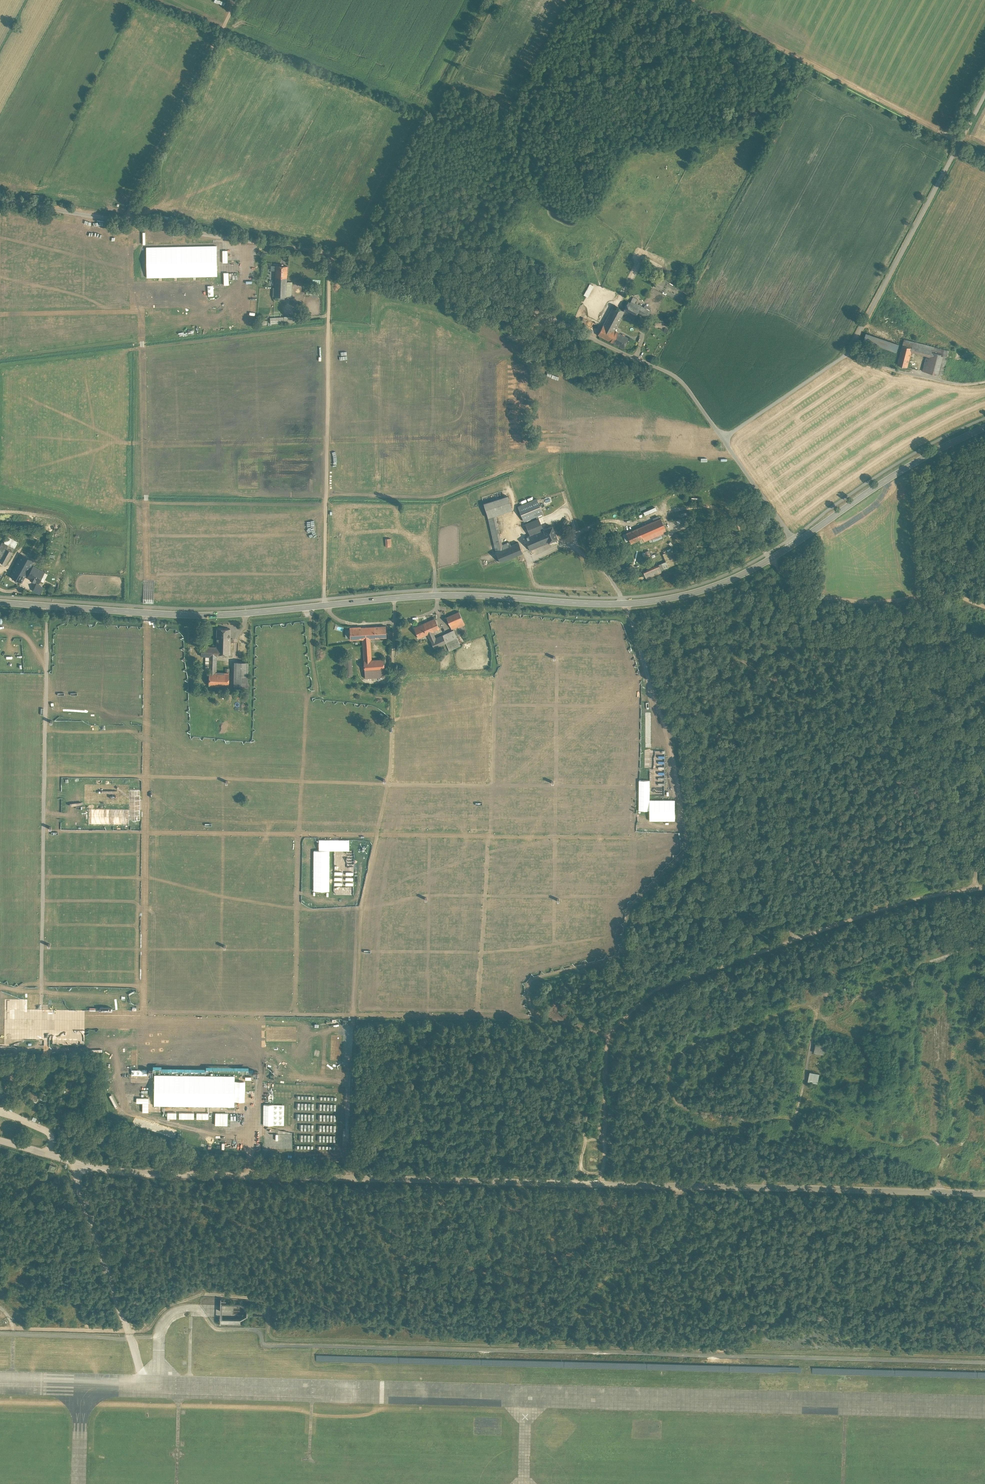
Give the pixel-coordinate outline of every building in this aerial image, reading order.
[(287,266),(276,265),(275,275),(287,276),(287,266)] [(287,276),(275,275),(274,296),(286,297),(287,276)] [(590,283),(584,295),(588,297),(594,285),(590,283)] [(79,295),(69,294),(68,300),(78,302),(79,295)] [(636,299),(626,294),(624,297),(634,302),(636,299)] [(634,302),(624,297),(618,308),(624,311),(623,313),(634,319),(638,312),(641,306),(634,302)] [(613,305),(598,334),(612,342),(617,332),(614,330),(623,313),(624,311),(618,308),(613,305)] [(651,311),(641,306),(638,312),(647,317),(651,311)] [(628,338),(617,332),(612,342),(623,347),(628,338)] [(889,341),(866,334),(864,340),(887,348),(889,341)] [(949,350),(904,339),(900,356),(909,359),(911,351),(927,356),(922,371),(942,376),(949,350)] [(887,348),(896,351),(899,344),(889,341),(887,348)] [(909,359),(900,356),(898,364),(907,367),(909,359)] [(510,497),(485,503),(488,517),(495,516),(513,512),(510,497)] [(536,498),(518,506),(524,521),(543,513),(536,498)] [(511,545),(509,542),(502,545),(495,516),(488,517),(496,552),(511,545)] [(539,518),(525,524),(530,535),(543,529),(539,518)] [(661,518),(639,528),(643,538),(644,541),(667,532),(661,518)] [(552,526),(543,529),(548,542),(558,539),(552,526)] [(639,528),(626,533),(631,543),(643,538),(639,528)] [(530,535),(524,537),(530,550),(548,542),(543,529),(530,535)] [(4,543),(14,548),(17,541),(4,535),(0,543),(0,550),(4,543)] [(511,545),(496,552),(500,562),(523,553),(518,542),(511,545)] [(4,543),(0,550),(0,557),(1,558),(0,559),(0,562),(5,565),(12,552),(14,548),(4,543)] [(22,555),(11,576),(22,581),(33,561),(22,555)] [(667,561),(658,565),(661,570),(670,566),(667,561)] [(33,565),(27,577),(39,584),(45,572),(33,565)] [(658,565),(643,572),(647,579),(661,572),(661,570),(658,565)] [(36,583),(33,591),(40,594),(44,587),(36,583)] [(459,611),(446,617),(451,629),(458,626),(458,627),(465,624),(459,611)] [(435,618),(423,623),(428,634),(434,648),(446,643),(443,635),(436,638),(433,632),(440,628),(435,618)] [(423,623),(414,627),(419,638),(428,634),(423,623)] [(386,625),(374,626),(375,638),(386,637),(386,625)] [(374,626),(362,627),(363,638),(370,638),(375,638),(374,626)] [(362,627),(350,627),(351,639),(363,638),(362,627)] [(230,628),(217,628),(217,638),(230,638),(230,628)] [(443,635),(446,643),(457,637),(453,630),(443,635)] [(457,637),(446,643),(449,650),(460,644),(457,637)] [(217,646),(201,646),(201,655),(206,655),(209,655),(217,656),(217,653),(229,653),(230,642),(230,638),(217,638),(217,646)] [(363,638),(364,660),(371,659),(370,638),(363,638)] [(352,658),(344,658),(345,676),(352,675),(352,658)] [(384,659),(371,659),(364,660),(365,671),(385,669),(384,659)] [(249,661),(234,661),(234,686),(248,686),(249,661)] [(216,672),(209,671),(209,684),(229,685),(229,672),(225,672),(216,672)] [(825,1044),(816,1042),(814,1052),(823,1054),(825,1044)] [(820,1073),(810,1071),(808,1081),(818,1083),(820,1073)] [(46,1093),(31,1087),(26,1098),(28,1099),(28,1098),(37,1102),(38,1097),(43,1099),(46,1093)] [(241,1302),(226,1302),(226,1300),(221,1300),(221,1298),(220,1323),(221,1323),(240,1323),(240,1319),(248,1315),(265,1315),(265,1308),(248,1307),(241,1302)]
